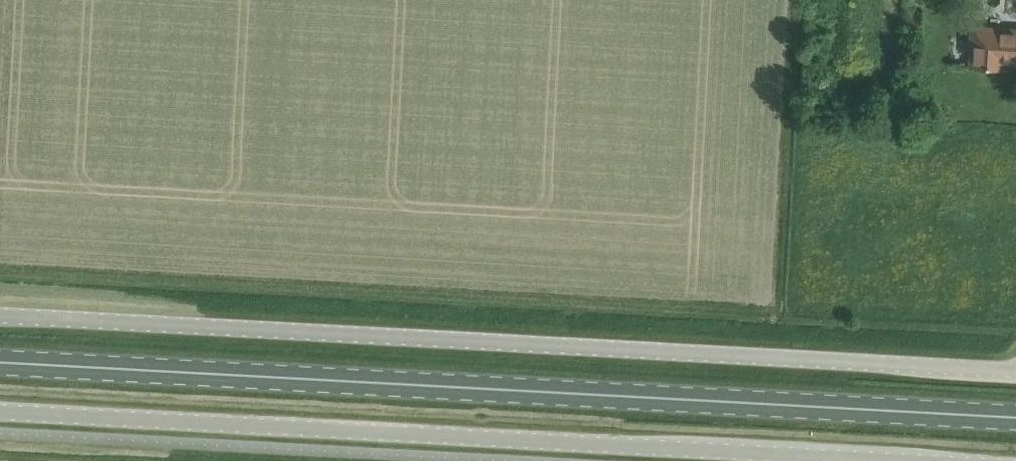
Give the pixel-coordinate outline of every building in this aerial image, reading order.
[(972,27),(972,25),(971,25),(969,67),(1005,69),(1005,63),(1015,63),(1015,29),(972,27)]
